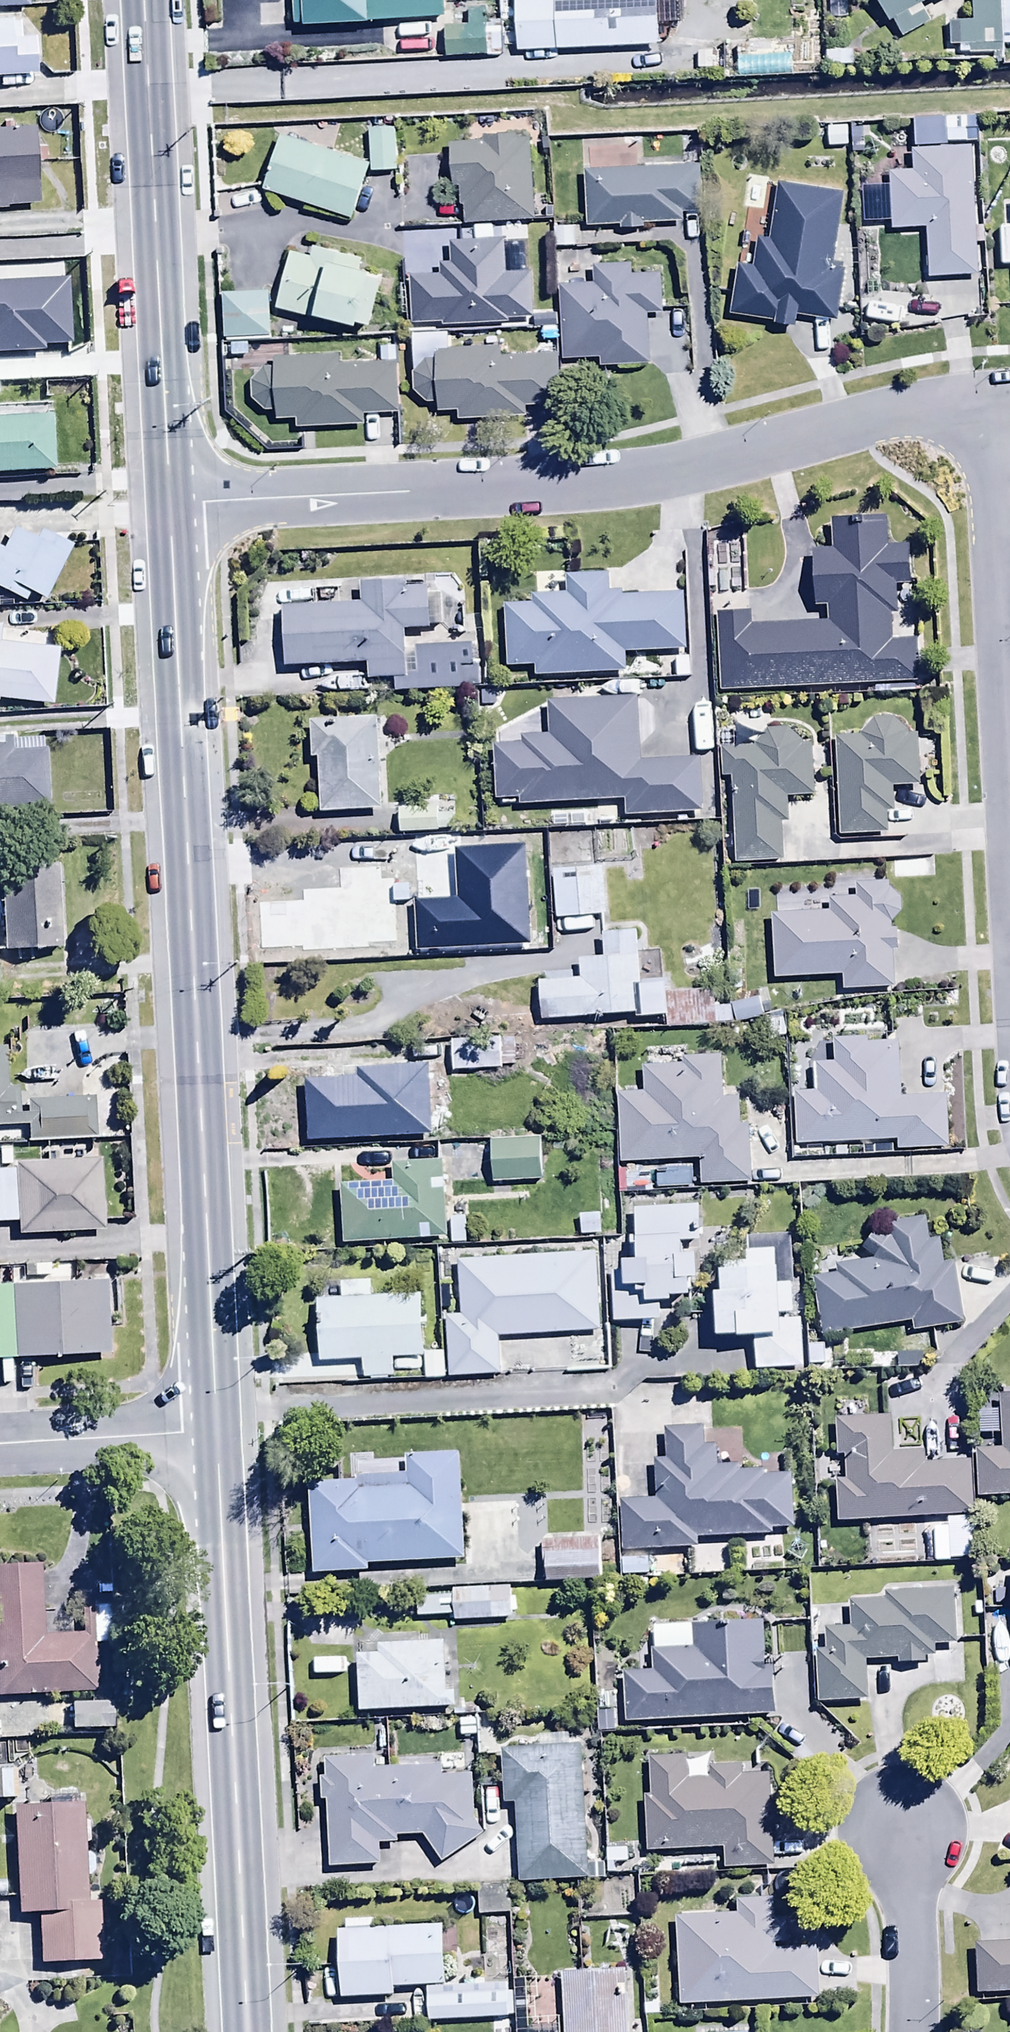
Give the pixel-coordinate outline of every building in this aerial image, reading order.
[(29,8),(28,0),(0,0),(0,9),(29,8)] [(295,27),(445,20),(444,0),(293,0),(295,27)] [(517,51),(660,46),(658,0),(515,0),(517,51)] [(891,20),(894,19),(902,36),(932,21),(925,5),(935,0),(881,0),(891,20)] [(975,22),(951,22),(951,45),(961,45),(961,54),(1004,54),(1004,45),(1002,0),(975,0),(975,22)] [(37,74),(35,37),(22,38),(21,18),(0,19),(0,76),(37,74)] [(501,26),(446,26),(446,58),(501,58),(501,26)] [(826,52),(827,66),(859,66),(859,51),(826,52)] [(913,122),(914,147),(946,146),(946,121),(913,122)] [(859,157),(869,160),(881,156),(886,144),(884,134),(876,127),(865,126),(857,131),(852,140),(854,150),(859,157)] [(849,127),(827,127),(827,148),(849,148),(849,127)] [(35,207),(32,128),(0,129),(0,208),(35,207)] [(396,128),(369,129),(371,165),(372,174),(398,173),(396,128)] [(533,219),(530,139),(516,139),(516,135),(481,136),(481,141),(451,142),(453,187),(459,187),(460,205),(463,205),(464,222),(533,219)] [(371,165),(281,136),(265,189),(354,218),(371,165)] [(973,148),(887,151),(890,231),(926,229),(928,280),(977,278),(973,148)] [(699,166),(583,173),(586,226),(621,224),(621,231),(646,229),(646,224),(681,222),(681,214),(702,213),(699,166)] [(832,270),(842,193),(777,184),(769,239),(758,238),(754,269),(736,266),(729,319),(796,328),(798,315),(836,321),(843,272),(832,270)] [(577,228),(552,228),(552,246),(578,246),(577,228)] [(440,275),(411,275),(412,322),(509,322),(509,318),(534,317),(533,273),(509,273),(508,266),(504,266),(504,238),(479,238),(479,242),(450,242),(451,263),(440,263),(440,275)] [(311,255),(292,250),(277,307),(359,328),(360,322),(371,325),(383,278),(374,276),(375,272),(362,268),(364,259),(313,247),(311,255)] [(593,282),(560,283),(563,359),(600,358),(600,369),(647,367),(645,313),(665,312),(663,273),(634,274),(634,263),(592,264),(593,282)] [(271,294),(225,295),(227,339),(273,337),(271,294)] [(502,348),(437,349),(436,361),(425,361),(413,376),(414,392),(427,403),(439,402),(439,412),(459,411),(459,419),(527,418),(526,407),(558,406),(556,355),(502,357),(502,348)] [(338,355),(276,359),(276,369),(264,369),(252,381),(252,400),(266,413),(277,413),(278,420),(299,418),(299,429),(364,425),(364,414),(400,411),(395,350),(379,351),(380,361),(338,364),(338,355)] [(0,419),(0,476),(54,474),(52,417),(0,419)] [(715,612),(720,693),(920,681),(917,639),(894,640),(893,614),(897,614),(895,586),(912,585),(910,546),(889,547),(888,523),(866,524),(866,519),(832,521),(834,551),(813,553),(816,607),(827,607),(828,622),(753,627),(752,610),(715,612)] [(20,604),(27,592),(46,601),(73,549),(40,533),(35,543),(11,531),(1,551),(0,551),(0,594),(20,604)] [(531,603),(505,604),(506,668),(536,668),(536,678),(627,675),(626,654),(685,653),(683,595),(611,597),(610,576),(569,577),(569,597),(531,598),(531,603)] [(316,605),(286,606),(286,669),(368,668),(368,681),(396,681),(396,692),(478,691),(478,667),(473,667),(472,645),(417,645),(417,656),(407,656),(407,632),(429,632),(429,628),(442,628),(442,596),(428,596),(428,586),(361,584),(361,603),(341,603),(341,588),(316,588),(316,605)] [(0,628),(0,702),(54,707),(59,649),(51,649),(52,638),(0,633),(1,628),(0,628)] [(626,817),(702,814),(700,759),(640,762),(637,701),(550,702),(550,739),(525,740),(525,745),(495,746),(497,801),(502,801),(502,806),(625,800),(626,817)] [(379,719),(312,722),(313,761),(318,761),(320,813),(383,811),(379,719)] [(862,737),(834,738),(838,835),(888,832),(887,812),(893,812),(892,787),(919,786),(916,737),(907,737),(907,732),(897,721),(874,721),(861,734),(862,737)] [(724,783),(732,782),(736,863),(783,861),(781,825),(788,824),(787,799),(813,797),(810,746),(804,746),(789,731),(767,730),(756,747),(722,749),(724,783)] [(0,741),(0,813),(48,813),(47,740),(0,741)] [(439,808),(400,809),(400,835),(449,834),(448,816),(439,816),(439,808)] [(503,839),(465,839),(465,871),(505,871),(505,854),(511,853),(511,850),(531,850),(530,832),(511,833),(511,844),(503,844),(503,839)] [(607,917),(603,867),(591,868),(589,832),(547,836),(550,879),(554,879),(557,920),(607,917)] [(933,863),(890,863),(891,881),(933,881),(933,863)] [(60,950),(59,865),(1,866),(2,951),(60,950)] [(398,876),(324,877),(325,921),(366,921),(367,944),(451,943),(451,886),(399,886),(398,876)] [(894,988),(892,952),(897,952),(897,931),(892,931),(892,923),(901,913),(901,899),(890,891),(889,884),(854,886),(855,899),(832,900),(831,893),(810,894),(811,914),(772,916),(775,979),(843,976),(844,990),(894,988)] [(539,982),(542,1021),(637,1014),(638,1019),(670,1017),(668,981),(642,983),(638,934),(603,936),(604,958),(581,960),(583,981),(574,982),(573,972),(542,975),(543,982),(539,982)] [(759,999),(730,1006),(734,1025),(763,1018),(759,999)] [(795,1095),(798,1147),(897,1141),(897,1150),(950,1147),(947,1097),(902,1099),(898,1042),(866,1044),(866,1038),(833,1040),(835,1063),(815,1064),(817,1093),(795,1095)] [(450,1044),(451,1073),(503,1071),(503,1068),(516,1067),(515,1043),(450,1044)] [(5,1049),(0,1049),(0,1128),(28,1127),(28,1140),(97,1137),(95,1099),(27,1102),(27,1096),(17,1096),(17,1088),(7,1089),(5,1049)] [(620,1095),(622,1164),(700,1162),(701,1186),(751,1185),(749,1127),(741,1127),(740,1099),(723,1100),(722,1058),(681,1059),(681,1067),(642,1068),(643,1095),(620,1095)] [(307,1080),(309,1141),(431,1137),(429,1065),(346,1068),(346,1078),(307,1080)] [(543,1141),(490,1142),(491,1180),(543,1179),(543,1141)] [(17,1223),(18,1235),(103,1231),(100,1162),(14,1165),(14,1172),(0,1172),(0,1224),(17,1223)] [(342,1185),(345,1244),(447,1239),(443,1162),(394,1165),(395,1182),(342,1185)] [(699,1206),(633,1207),(634,1258),(625,1258),(625,1272),(614,1272),(615,1322),(662,1321),(661,1303),(673,1303),(673,1295),(693,1294),(693,1277),(698,1277),(698,1251),(686,1251),(686,1243),(700,1243),(699,1206)] [(860,1253),(873,1262),(838,1267),(839,1273),(814,1277),(823,1336),(912,1322),(913,1331),(964,1324),(955,1263),(943,1265),(939,1238),(931,1239),(927,1216),(887,1222),(889,1238),(878,1229),(860,1253)] [(725,1288),(719,1288),(720,1335),(755,1335),(755,1372),(804,1371),(803,1320),(795,1320),(794,1284),(781,1285),(781,1264),(775,1264),(775,1251),(746,1252),(746,1261),(724,1262),(725,1288)] [(341,1282),(342,1297),(317,1299),(320,1363),(362,1361),(363,1381),(393,1379),(392,1360),(425,1358),(426,1380),(445,1379),(443,1353),(424,1354),(421,1294),(369,1296),(368,1281),(341,1282)] [(109,1354),(106,1285),(0,1290),(0,1360),(109,1354)] [(610,1326),(564,1328),(566,1373),(612,1371),(610,1326)] [(980,1500),(1009,1498),(1009,1398),(999,1398),(1002,1451),(978,1452),(980,1500)] [(836,1484),(837,1523),(947,1520),(948,1528),(935,1528),(936,1562),(972,1561),(969,1463),(928,1464),(928,1452),(894,1453),(893,1418),(837,1419),(838,1457),(847,1457),(848,1483),(836,1484)] [(622,1503),(625,1555),(696,1552),(695,1541),(771,1538),(771,1533),(794,1531),(791,1479),(763,1481),(763,1472),(740,1473),(740,1468),(717,1469),(716,1448),(703,1449),(702,1431),(666,1433),(668,1461),(654,1461),(656,1501),(622,1503)] [(371,1573),(371,1567),(464,1561),(458,1455),(405,1458),(406,1476),(357,1479),(357,1487),(307,1490),(313,1576),(371,1573)] [(599,1583),(599,1542),(541,1542),(541,1567),(547,1567),(547,1583),(599,1583)] [(96,1694),(91,1601),(79,1601),(81,1637),(46,1639),(42,1568),(0,1570),(0,1699),(96,1694)] [(511,1590),(453,1592),(453,1598),(417,1600),(417,1619),(454,1617),(455,1623),(513,1621),(511,1590)] [(953,1592),(888,1595),(883,1603),(849,1604),(850,1629),(826,1630),(827,1652),(817,1653),(819,1705),(868,1703),(866,1663),(898,1662),(898,1667),(927,1666),(927,1657),(938,1656),(938,1646),(955,1646),(953,1592)] [(622,1674),(626,1726),(776,1716),(773,1667),(765,1668),(762,1625),(690,1630),(691,1650),(653,1653),(654,1672),(622,1674)] [(358,1656),(359,1712),(456,1710),(456,1681),(449,1681),(448,1643),(379,1644),(380,1656),(358,1656)] [(616,1700),(596,1700),(597,1734),(617,1734),(616,1700)] [(111,1706),(71,1706),(71,1730),(111,1730),(111,1706)] [(585,1862),(581,1747),(501,1750),(503,1805),(518,1804),(521,1883),(603,1880),(602,1861),(585,1862)] [(442,1777),(442,1773),(375,1775),(374,1759),(326,1761),(327,1778),(320,1779),(321,1803),(328,1803),(331,1868),(381,1866),(380,1847),(396,1847),(396,1839),(424,1838),(441,1863),(481,1835),(474,1825),(475,1778),(442,1777)] [(649,1852),(723,1848),(724,1869),(772,1867),(770,1830),(783,1829),(781,1805),(772,1805),(770,1775),(743,1776),(742,1767),(710,1769),(711,1780),(687,1781),(685,1759),(648,1761),(650,1799),(646,1799),(649,1852)] [(0,1773),(0,1803),(17,1803),(17,1773),(0,1773)] [(47,1808),(14,1809),(18,1919),(37,1918),(39,1966),(100,1963),(98,1904),(84,1905),(80,1797),(47,1799),(47,1808)] [(510,1891),(478,1891),(478,1917),(510,1917),(510,1891)] [(675,1919),(680,2009),(818,2001),(816,1952),(776,1955),(775,1943),(787,1943),(786,1920),(774,1921),(773,1901),(736,1903),(737,1915),(675,1919)] [(443,1926),(375,1930),(374,1920),(347,1922),(347,1931),(339,1931),(342,2002),(395,1999),(394,1988),(446,1986),(443,1926)] [(975,1948),(978,1996),(1009,1995),(1009,1946),(975,1948)] [(628,1974),(524,1977),(525,2031),(629,2031),(628,1974)] [(426,1992),(427,2023),(492,2020),(492,2031),(516,2031),(515,1997),(509,1997),(509,1986),(482,1987),(481,1979),(464,1980),(464,1991),(426,1992)]
